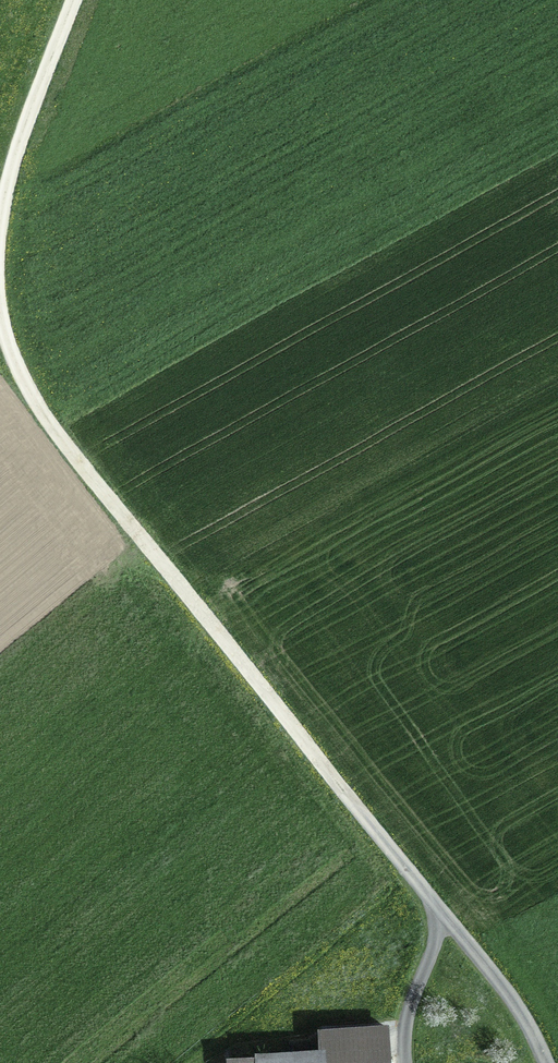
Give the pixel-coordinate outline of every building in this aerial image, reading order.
[(386,1026),(325,1030),(327,1052),(231,1058),(231,1062),(388,1062),(386,1026)]
